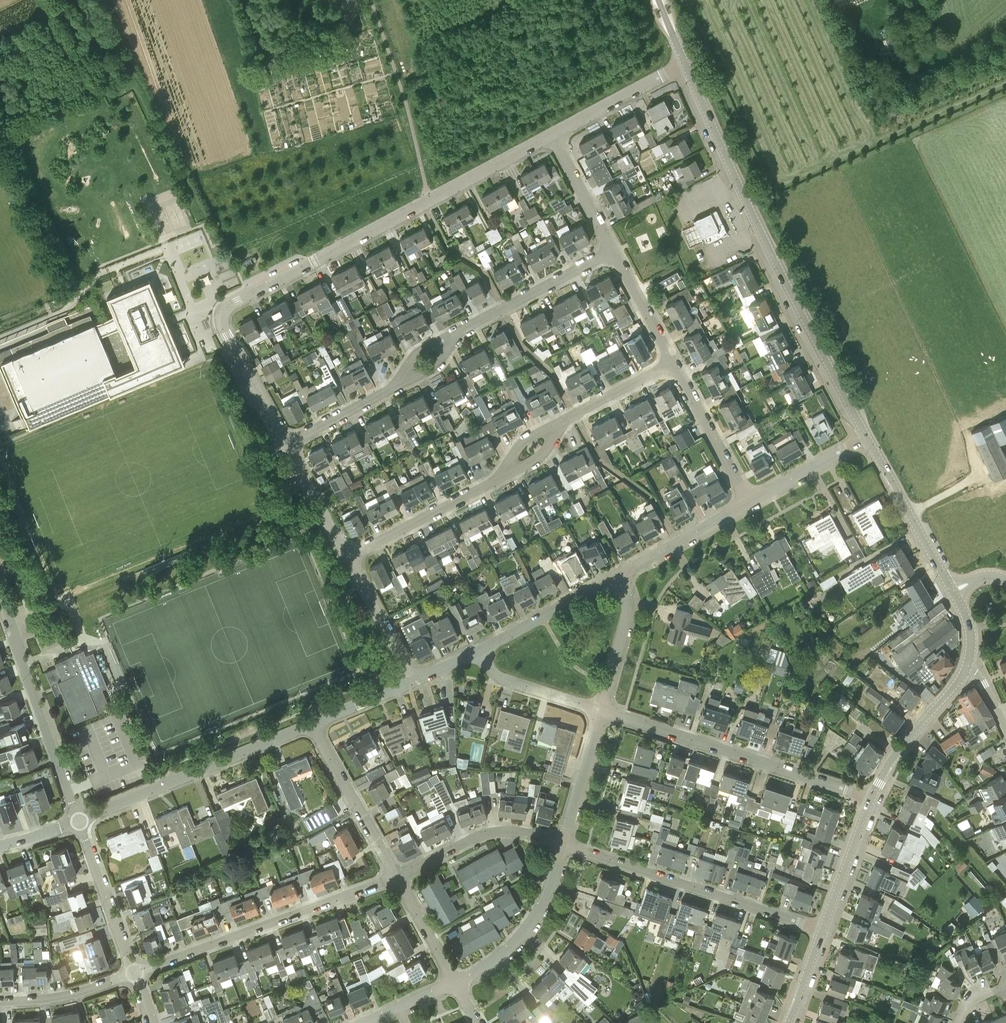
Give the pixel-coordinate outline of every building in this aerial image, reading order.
[(670,128),(674,127),(666,113),(670,110),(664,98),(647,108),(652,118),(650,119),(658,133),(670,127),(670,128)] [(623,120),(633,138),(635,141),(639,138),(636,131),(642,128),(635,114),(623,120)] [(622,145),(633,138),(623,120),(612,126),(619,140),(620,140),(622,145)] [(603,131),(591,137),(602,158),(607,155),(603,149),(610,145),(603,131)] [(644,134),(651,147),(657,144),(650,131),(644,134)] [(610,179),(613,178),(612,177),(602,158),(591,137),(579,144),(590,164),(595,174),(593,175),(599,185),(601,184),(610,179)] [(671,137),(659,143),(657,144),(651,147),(656,156),(664,152),(664,153),(672,149),(676,156),(690,150),(684,137),(674,142),(671,137)] [(638,155),(650,172),(658,166),(646,149),(638,155)] [(628,153),(622,156),(629,169),(634,166),(628,153)] [(623,172),(629,169),(622,156),(616,159),(623,171),(623,172)] [(701,171),(695,158),(681,166),(685,174),(677,178),(682,188),(693,182),(691,177),(701,171)] [(540,182),(559,173),(554,165),(548,168),(544,162),(533,168),(540,182)] [(634,166),(629,169),(623,172),(623,171),(612,177),(613,178),(615,182),(603,189),(610,202),(625,194),(618,182),(626,178),(637,172),(639,175),(643,172),(638,164),(634,166)] [(533,168),(521,175),(528,189),(540,182),(533,168)] [(513,197),(506,183),(494,189),(501,203),(502,203),(505,210),(518,203),(514,196),(513,197)] [(490,209),(501,203),(494,189),(482,195),(490,209)] [(631,208),(633,212),(642,208),(642,207),(656,200),(654,194),(653,194),(637,202),(631,205),(629,201),(625,194),(610,202),(618,215),(631,208)] [(559,209),(567,205),(564,198),(559,201),(558,198),(554,198),(550,200),(552,204),(555,211),(559,209)] [(467,203),(456,210),(463,224),(475,217),(467,203)] [(567,205),(559,209),(562,214),(573,208),(571,203),(567,205)] [(529,208),(536,221),(542,218),(535,205),(529,208)] [(531,224),(536,221),(529,208),(523,211),(531,224)] [(463,224),(456,210),(444,216),(451,230),(463,224)] [(711,212),(694,220),(702,237),(703,236),(706,243),(728,233),(722,222),(717,225),(711,212)] [(525,216),(520,219),(523,226),(529,223),(525,216)] [(549,241),(538,247),(546,263),(547,263),(548,264),(555,260),(556,260),(556,259),(556,258),(557,258),(554,251),(559,249),(546,223),(544,220),(543,217),(542,218),(536,221),(538,227),(541,226),(549,241)] [(549,221),(546,223),(559,249),(560,250),(565,247),(568,252),(570,251),(570,252),(578,248),(578,247),(580,246),(571,230),(559,236),(551,220),(549,221)] [(590,240),(582,224),(571,230),(580,246),(581,246),(588,242),(588,243),(589,242),(588,241),(590,240)] [(496,226),(490,228),(497,242),(503,239),(496,226)] [(412,233),(420,246),(431,240),(424,227),(412,233)] [(492,245),(497,242),(490,228),(485,231),(492,245)] [(510,235),(518,250),(525,262),(530,259),(535,269),(537,268),(537,269),(545,265),(545,264),(546,263),(538,247),(535,243),(530,245),(532,250),(527,253),(525,248),(524,249),(520,240),(523,239),(518,230),(510,235)] [(412,233),(400,239),(408,253),(414,250),(417,257),(423,253),(420,247),(420,246),(412,233)] [(459,241),(451,245),(470,256),(478,252),(470,237),(460,243),(459,241)] [(400,264),(389,245),(378,251),(388,271),(400,264)] [(478,252),(484,265),(486,269),(491,266),(488,260),(491,259),(485,248),(478,252)] [(527,267),(525,262),(518,250),(508,256),(511,262),(505,264),(514,280),(515,281),(523,277),(523,276),(524,275),(522,270),(527,267)] [(388,271),(378,251),(366,257),(376,277),(388,271)] [(439,256),(446,269),(452,266),(445,253),(439,256)] [(735,275),(738,282),(753,274),(748,263),(740,267),(737,262),(726,268),(717,272),(722,282),(735,275)] [(355,263),(344,269),(343,269),(354,290),(366,283),(362,277),(355,263)] [(512,281),(514,280),(505,264),(494,270),(502,286),(504,285),(504,287),(505,286),(512,282),(512,281)] [(409,268),(417,284),(419,283),(427,279),(422,270),(418,272),(415,265),(409,268)] [(412,287),(416,285),(417,284),(409,268),(403,271),(412,287)] [(342,296),(354,290),(343,269),(332,276),(339,289),(342,296)] [(677,271),(657,282),(660,288),(681,277),(677,271)] [(459,272),(453,275),(459,288),(461,290),(466,287),(474,302),(487,295),(479,281),(467,287),(459,272)] [(737,291),(742,301),(754,295),(751,290),(759,286),(753,274),(738,282),(734,284),(737,291)] [(440,293),(444,299),(452,314),(464,307),(455,290),(459,288),(453,275),(447,279),(452,287),(440,293)] [(598,282),(606,297),(618,292),(609,276),(598,282)] [(63,327),(60,320),(46,325),(49,332),(9,349),(0,353),(0,361),(28,429),(123,390),(186,363),(151,280),(109,298),(116,314),(98,322),(94,323),(90,315),(63,327)] [(309,288),(320,307),(320,308),(331,302),(321,282),(309,288)] [(586,288),(595,303),(599,311),(611,305),(606,297),(598,282),(586,288)] [(416,285),(422,298),(426,305),(432,302),(430,299),(426,290),(423,291),(419,283),(417,284),(416,285)] [(422,298),(416,285),(412,287),(409,288),(416,301),(422,298)] [(383,302),(388,300),(389,299),(382,287),(376,290),(383,302)] [(672,317),(687,308),(688,309),(691,307),(688,300),(693,297),(687,287),(682,290),(671,296),(674,301),(666,305),(672,317)] [(319,307),(320,307),(309,288),(297,294),(299,298),(294,301),(301,315),(307,312),(305,308),(312,304),(315,311),(320,308),(319,307)] [(371,293),(377,305),(382,303),(383,302),(376,290),(371,293)] [(659,293),(660,295),(663,300),(668,297),(664,291),(659,293)] [(431,305),(439,321),(452,314),(444,299),(440,293),(430,299),(432,302),(433,304),(431,305)] [(573,315),(584,308),(590,320),(595,317),(586,299),(581,302),(576,293),(565,299),(573,315)] [(757,301),(754,295),(742,301),(748,311),(752,309),(755,316),(770,308),(765,297),(757,301)] [(342,296),(337,299),(341,307),(348,321),(354,318),(342,296)] [(551,312),(560,330),(561,333),(567,330),(565,326),(572,323),(568,317),(573,315),(565,299),(554,305),(556,310),(551,312)] [(296,318),(301,315),(294,301),(288,304),(286,300),(275,306),(286,327),(291,324),(289,321),(290,321),(288,317),(293,314),(296,318)] [(384,308),(382,303),(377,305),(378,306),(376,306),(383,319),(389,316),(384,308)] [(613,309),(618,319),(630,314),(624,303),(613,309)] [(688,309),(687,308),(672,317),(678,328),(686,324),(689,329),(700,323),(697,319),(699,317),(697,313),(698,312),(697,311),(698,309),(697,307),(695,307),(694,306),(695,306),(695,305),(691,307),(688,309)] [(263,312),(269,324),(274,334),(286,328),(286,327),(275,306),(263,312)] [(348,321),(341,307),(336,310),(343,324),(348,321)] [(755,324),(760,335),(771,329),(768,324),(776,320),(770,308),(755,316),(758,322),(755,324)] [(413,309),(407,312),(418,332),(430,326),(422,311),(416,315),(413,309)] [(546,315),(544,310),(532,316),(541,331),(540,332),(544,339),(555,333),(557,332),(557,331),(560,330),(551,312),(546,315)] [(406,338),(418,332),(407,312),(403,314),(402,313),(395,317),(395,318),(390,321),(400,339),(405,336),(406,338)] [(630,314),(618,319),(613,322),(616,329),(633,320),(630,314)] [(722,323),(730,319),(728,314),(720,318),(722,323)] [(601,315),(596,318),(601,328),(607,325),(601,315)] [(529,338),(540,332),(541,331),(532,316),(521,322),(529,338)] [(251,345),(268,336),(264,327),(259,329),(252,318),(240,325),(248,339),(251,345)] [(684,338),(690,350),(705,341),(705,342),(709,340),(705,334),(700,323),(689,329),(692,334),(684,338)] [(357,325),(352,328),(358,341),(364,338),(357,325)] [(352,328),(346,331),(353,344),(358,341),(352,328)] [(769,351),(772,349),(772,350),(788,342),(782,330),(774,335),(771,329),(760,335),(765,345),(769,351)] [(504,349),(508,356),(511,362),(523,356),(517,345),(513,348),(504,331),(491,338),(498,350),(503,347),(504,349)] [(618,332),(613,335),(617,343),(618,346),(619,346),(624,344),(618,332)] [(367,345),(374,359),(386,354),(378,340),(375,333),(364,339),(367,345)] [(386,354),(398,347),(391,333),(378,340),(386,354)] [(651,353),(644,340),(643,340),(640,334),(628,340),(631,346),(631,347),(638,360),(651,353)] [(358,341),(353,344),(360,359),(361,358),(366,356),(358,341)] [(704,357),(706,362),(718,356),(717,356),(715,352),(712,346),(709,348),(705,342),(705,341),(690,350),(696,361),(704,357)] [(277,352),(279,357),(285,354),(279,342),(273,344),(277,352)] [(777,368),(788,363),(785,357),(793,353),(788,342),(772,350),(772,349),(769,351),(765,353),(771,360),(772,359),(777,368)] [(326,362),(329,368),(335,365),(324,343),(318,346),(326,362)] [(606,348),(609,355),(617,371),(629,365),(621,349),(619,346),(618,346),(617,343),(606,348)] [(542,350),(538,346),(534,351),(543,360),(547,355),(548,356),(552,355),(548,347),(542,350)] [(591,346),(586,349),(592,360),(597,358),(591,346)] [(473,354),(482,370),(491,365),(494,371),(496,370),(502,381),(508,378),(495,355),(489,358),(484,348),(482,349),(482,348),(474,352),(474,353),(473,354)] [(586,363),(592,360),(586,349),(580,351),(586,363)] [(739,353),(743,360),(749,357),(745,350),(739,353)] [(310,354),(313,359),(318,357),(316,351),(310,354)] [(274,360),(278,367),(284,365),(283,364),(279,357),(277,352),(270,356),(273,361),(274,360)] [(708,383),(723,375),(720,370),(728,365),(725,360),(727,359),(724,352),(717,356),(718,356),(706,362),(709,368),(701,372),(708,383)] [(279,357),(283,364),(292,360),(288,353),(285,354),(279,357)] [(313,359),(310,354),(303,357),(307,365),(314,362),(313,359)] [(471,376),(482,370),(473,354),(472,355),(471,354),(464,358),(464,357),(463,358),(464,359),(462,360),(469,373),(463,377),(473,396),(474,396),(479,393),(473,383),(474,382),(471,376)] [(617,371),(609,355),(598,361),(606,377),(617,371)] [(360,384),(371,378),(361,358),(360,359),(349,364),(360,384)] [(266,374),(278,367),(274,360),(273,361),(262,366),(266,374)] [(322,380),(315,383),(325,402),(337,396),(333,387),(338,384),(331,371),(329,368),(326,362),(321,365),(326,374),(320,377),(322,380)] [(574,393),(585,387),(573,364),(562,369),(559,363),(554,366),(560,377),(559,378),(563,386),(568,383),(574,393)] [(786,376),(789,383),(805,375),(799,364),(791,368),(788,363),(777,368),(771,372),(774,378),(780,379),(782,378),(786,376)] [(340,376),(347,391),(360,384),(349,364),(344,367),(347,373),(340,376)] [(529,367),(532,374),(540,369),(535,364),(529,367)] [(589,366),(582,369),(580,364),(575,366),(573,364),(585,387),(597,381),(589,366)] [(744,364),(739,366),(742,372),(747,369),(744,364)] [(270,381),(279,376),(282,374),(278,367),(266,374),(270,381)] [(723,375),(708,383),(714,395),(721,390),(724,396),(735,390),(736,390),(740,388),(731,371),(723,375)] [(810,387),(805,375),(789,383),(792,389),(788,391),(794,402),(805,396),(802,391),(810,387)] [(513,387),(518,384),(514,376),(509,379),(511,383),(513,387)] [(770,379),(762,376),(760,383),(767,386),(770,379)] [(297,389),(304,402),(309,399),(314,408),(325,402),(315,383),(309,386),(307,384),(303,386),(298,377),(298,378),(292,380),(297,389)] [(467,396),(474,408),(479,405),(474,396),(473,396),(463,377),(457,380),(457,378),(455,379),(455,378),(447,382),(446,382),(447,383),(446,384),(454,400),(465,394),(466,397),(467,396)] [(537,392),(545,408),(557,402),(556,401),(561,398),(551,377),(542,382),(534,386),(537,392)] [(513,387),(511,383),(509,379),(508,378),(502,381),(500,382),(503,387),(506,386),(508,389),(513,387)] [(440,415),(440,414),(445,412),(443,406),(448,403),(454,400),(446,384),(444,385),(444,384),(436,388),(436,389),(435,390),(440,400),(434,403),(440,415)] [(518,384),(513,387),(524,409),(530,407),(534,414),(545,408),(537,392),(526,398),(525,398),(524,395),(518,384)] [(512,399),(504,404),(501,405),(512,426),(523,420),(519,412),(524,409),(513,387),(508,389),(507,390),(512,399)] [(664,407),(674,401),(676,400),(669,387),(655,394),(659,401),(656,403),(664,418),(669,416),(664,407)] [(299,404),(304,402),(297,389),(292,391),(296,398),(283,405),(291,420),(304,413),(299,404)] [(736,390),(735,390),(724,396),(727,401),(719,405),(725,417),(741,408),(738,402),(741,400),(736,390)] [(491,413),(490,411),(480,393),(479,393),(474,396),(479,405),(485,417),(491,413)] [(444,434),(448,432),(442,420),(443,420),(440,414),(440,415),(434,403),(428,405),(423,395),(411,401),(419,417),(430,411),(434,417),(434,416),(444,434)] [(647,398),(636,404),(648,427),(658,421),(655,414),(647,398)] [(402,412),(397,414),(403,425),(409,437),(415,449),(420,446),(415,437),(418,435),(412,425),(415,423),(413,420),(419,417),(411,401),(400,407),(402,412)] [(637,433),(648,427),(636,404),(624,410),(633,426),(634,428),(629,430),(638,447),(643,444),(637,433)] [(480,419),(485,417),(479,405),(474,408),(480,419)] [(490,411),(491,413),(485,417),(488,421),(495,435),(500,432),(512,426),(501,405),(490,411)] [(744,415),(741,408),(725,417),(732,428),(740,424),(742,429),(753,423),(748,413),(744,415)] [(403,425),(397,414),(391,417),(389,412),(377,418),(386,434),(396,429),(402,441),(404,441),(410,452),(415,449),(409,437),(403,425)] [(811,429),(814,434),(818,441),(829,435),(827,430),(832,428),(823,412),(812,418),(816,425),(811,429)] [(615,415),(603,421),(612,437),(611,437),(615,443),(626,438),(632,450),(638,447),(629,430),(624,433),(623,431),(615,415)] [(448,417),(443,420),(442,420),(448,432),(454,429),(448,417)] [(366,424),(368,429),(363,432),(372,448),(377,445),(375,440),(386,434),(377,418),(366,424)] [(659,421),(659,422),(665,432),(670,430),(664,418),(659,421)] [(480,429),(472,433),(484,456),(495,450),(489,438),(495,435),(488,421),(481,425),(482,427),(479,428),(480,429)] [(612,437),(603,421),(592,427),(600,443),(595,446),(599,454),(611,463),(612,461),(605,447),(609,445),(606,440),(611,437),(612,437)] [(736,433),(740,440),(758,430),(754,423),(753,423),(742,429),(736,433)] [(687,427),(673,435),(681,448),(694,440),(687,427)] [(358,435),(355,430),(343,436),(355,459),(373,450),(372,448),(363,432),(358,435)] [(800,447),(804,444),(796,430),(792,433),(790,430),(773,440),(768,443),(772,451),(776,449),(783,461),(802,450),(800,447)] [(484,456),(472,433),(455,441),(456,444),(457,444),(467,464),(472,461),(473,462),(484,456)] [(994,480),(1005,474),(1005,458),(995,434),(977,443),(994,480)] [(332,442),(344,465),(355,459),(343,436),(332,442)] [(753,449),(752,447),(746,450),(751,461),(750,462),(758,475),(771,468),(769,466),(770,465),(768,462),(774,459),(770,451),(768,452),(763,443),(753,449)] [(444,462),(447,468),(454,481),(467,474),(463,466),(467,464),(457,444),(456,444),(451,447),(456,456),(444,462)] [(579,473),(591,467),(603,490),(608,487),(587,446),(581,449),(582,452),(571,458),(579,473)] [(337,464),(335,460),(330,451),(326,454),(323,447),(309,454),(317,468),(320,473),(337,464)] [(680,452),(673,455),(676,461),(683,458),(680,452)] [(671,454),(661,460),(669,474),(679,469),(671,454)] [(581,477),(579,473),(571,458),(560,463),(563,469),(557,472),(565,488),(566,488),(567,490),(573,487),(571,483),(581,477)] [(423,462),(430,476),(435,474),(442,487),(454,481),(447,468),(442,470),(438,464),(432,467),(428,459),(423,462)] [(650,459),(645,462),(648,467),(653,464),(650,459)] [(426,479),(430,476),(423,462),(418,464),(422,473),(410,479),(420,498),(433,492),(426,479)] [(353,482),(347,470),(341,473),(342,474),(347,485),(348,484),(353,482)] [(699,483),(695,485),(690,488),(699,504),(710,498),(712,501),(726,493),(718,480),(720,479),(715,470),(706,474),(704,471),(695,476),(699,483)] [(558,499),(555,492),(560,489),(551,473),(540,479),(552,502),(558,499)] [(335,491),(347,485),(342,474),(330,480),(335,491)] [(388,480),(396,494),(401,492),(408,505),(420,498),(410,479),(399,485),(394,477),(388,480)] [(540,508),(552,502),(540,479),(528,485),(538,503),(532,506),(540,521),(546,532),(551,529),(540,508)] [(382,493),(376,496),(386,516),(399,509),(392,496),(396,494),(388,480),(384,482),(391,496),(386,499),(382,493)] [(348,484),(347,485),(335,491),(341,501),(354,495),(348,484)] [(687,506),(688,505),(677,486),(671,489),(673,493),(666,498),(678,520),(679,519),(691,512),(687,506)] [(560,490),(562,493),(575,518),(580,515),(577,508),(574,503),(567,490),(566,488),(565,488),(560,490)] [(517,490),(506,496),(514,512),(515,512),(518,518),(529,512),(526,507),(526,506),(517,490)] [(355,497),(362,510),(363,512),(367,510),(374,522),(386,516),(376,496),(365,502),(360,494),(355,497)] [(503,518),(508,516),(511,521),(518,518),(515,512),(514,512),(506,496),(495,502),(503,518)] [(869,543),(884,535),(874,517),(872,518),(870,514),(876,511),(880,509),(879,508),(878,508),(874,500),(852,512),(869,543)] [(662,522),(651,502),(645,505),(648,511),(641,515),(643,517),(636,521),(641,530),(640,530),(645,538),(652,534),(653,535),(659,532),(660,533),(661,533),(656,525),(662,522)] [(577,508),(580,515),(585,513),(582,505),(577,508)] [(364,514),(363,512),(362,510),(357,512),(355,508),(342,515),(345,519),(352,534),(365,527),(359,516),(364,514)] [(492,522),(485,508),(472,514),(480,529),(492,522)] [(809,547),(811,550),(832,538),(842,557),(844,556),(849,564),(865,556),(860,548),(854,536),(845,541),(830,512),(823,516),(823,515),(820,517),(823,522),(818,525),(817,523),(808,528),(812,535),(805,539),(806,541),(809,547)] [(465,540),(471,551),(478,566),(483,563),(471,540),(483,534),(480,529),(472,514),(460,521),(467,535),(468,535),(469,537),(465,540)] [(606,538),(612,535),(604,520),(598,523),(606,538)] [(613,538),(621,551),(636,543),(632,537),(636,535),(628,520),(622,523),(626,530),(613,538)] [(535,523),(541,535),(546,532),(540,521),(535,523)] [(504,534),(498,522),(493,525),(499,537),(504,534)] [(451,525),(439,532),(450,553),(457,550),(453,543),(459,540),(451,525)] [(436,568),(442,565),(438,558),(449,553),(439,532),(426,538),(433,552),(429,554),(436,568)] [(518,547),(512,535),(506,538),(513,549),(518,547)] [(777,585),(769,567),(767,561),(777,555),(792,583),(801,578),(785,550),(791,547),(785,536),(754,553),(763,570),(751,577),(760,594),(777,585)] [(595,559),(597,564),(609,557),(600,539),(588,546),(587,544),(579,548),(586,561),(593,558),(594,560),(595,559)] [(465,554),(471,551),(465,540),(459,543),(465,554)] [(436,568),(429,554),(424,556),(417,543),(405,549),(412,564),(416,571),(427,565),(430,571),(436,568)] [(848,591),(872,577),(880,572),(880,573),(887,568),(907,556),(904,550),(903,551),(899,545),(876,558),(863,566),(862,564),(852,570),(853,571),(840,579),(848,591)] [(399,570),(412,564),(405,549),(392,556),(399,570)] [(565,567),(571,578),(584,571),(575,553),(574,554),(571,550),(553,560),(559,571),(565,567)] [(887,568),(891,575),(898,571),(901,576),(902,576),(914,569),(910,563),(911,562),(907,556),(887,568)] [(542,566),(541,566),(531,572),(543,593),(544,592),(545,593),(557,586),(551,576),(559,571),(553,560),(552,560),(541,566),(542,566)] [(391,579),(382,561),(370,567),(379,585),(391,579)] [(746,592),(729,566),(729,567),(731,570),(723,576),(721,574),(722,575),(707,585),(706,584),(712,593),(722,587),(732,601),(746,592)] [(402,572),(396,575),(399,579),(403,587),(408,584),(402,572)] [(884,579),(880,573),(880,572),(872,577),(876,583),(884,579)] [(824,589),(837,581),(833,574),(819,582),(824,589)] [(514,591),(521,605),(535,598),(532,593),(536,591),(530,578),(528,579),(530,583),(522,588),(517,579),(513,581),(510,575),(500,580),(507,595),(514,591)] [(906,585),(909,590),(904,593),(898,598),(902,604),(912,596),(926,588),(919,575),(905,583),(906,585)] [(818,586),(814,578),(806,582),(810,589),(818,586)] [(393,582),(394,584),(399,594),(405,591),(403,587),(399,579),(393,582)] [(485,587),(479,583),(475,588),(481,592),(485,587)] [(430,584),(424,587),(428,593),(434,591),(430,584)] [(933,600),(926,588),(912,596),(917,603),(903,614),(911,624),(926,613),(921,608),(933,600)] [(484,610),(490,607),(495,618),(510,611),(503,597),(492,602),(489,595),(487,591),(476,596),(478,600),(484,610)] [(699,608),(705,600),(696,592),(689,601),(699,608)] [(711,611),(720,605),(714,596),(705,602),(711,611)] [(465,606),(469,614),(466,616),(458,601),(452,603),(450,600),(447,601),(453,613),(461,629),(467,626),(469,631),(484,624),(480,615),(478,613),(484,610),(478,600),(465,606)] [(958,641),(958,629),(945,613),(949,610),(942,601),(926,613),(911,624),(890,641),(889,640),(871,654),(874,658),(885,649),(893,659),(895,657),(908,674),(925,660),(923,658),(932,649),(934,651),(941,645),(943,647),(945,645),(947,647),(950,644),(952,647),(958,641)] [(986,612),(988,613),(992,607),(986,604),(983,611),(986,612)] [(672,626),(668,638),(683,643),(687,632),(708,638),(710,629),(687,622),(690,612),(676,609),(673,622),(674,622),(673,625),(670,624),(669,626),(672,626)] [(805,616),(802,611),(795,616),(797,620),(805,616)] [(426,622),(433,636),(439,648),(446,644),(445,643),(459,637),(448,615),(438,620),(434,622),(432,618),(425,622),(426,622)] [(418,657),(432,650),(426,639),(433,636),(426,622),(425,622),(419,625),(420,627),(407,634),(418,657)] [(732,639),(744,631),(741,625),(735,629),(733,626),(732,624),(725,628),(732,639)] [(722,632),(716,640),(722,644),(726,643),(729,637),(722,632)] [(931,667),(939,676),(946,670),(945,669),(954,661),(946,651),(947,647),(945,645),(943,647),(941,645),(934,651),(932,649),(923,658),(925,660),(931,667)] [(766,660),(773,662),(778,649),(771,647),(766,660)] [(93,652),(93,653),(84,656),(81,649),(78,651),(78,652),(67,656),(69,662),(46,672),(52,687),(54,691),(60,707),(68,704),(75,721),(98,711),(109,706),(102,688),(100,689),(93,673),(101,670),(93,652)] [(785,652),(778,649),(773,662),(787,667),(788,663),(785,652)] [(923,680),(918,675),(921,672),(923,675),(931,667),(925,660),(908,674),(906,676),(917,685),(923,680)] [(12,687),(8,675),(1,678),(0,675),(0,691),(12,687)] [(796,680),(790,678),(788,685),(794,687),(796,680)] [(823,692),(832,685),(827,678),(818,685),(823,692)] [(650,701),(685,711),(690,692),(695,693),(698,684),(680,679),(678,687),(666,684),(667,683),(663,682),(663,683),(656,681),(650,701)] [(911,707),(921,694),(901,680),(897,687),(903,692),(899,697),(890,690),(885,697),(891,701),(899,707),(903,701),(911,707)] [(742,692),(744,683),(736,681),(733,690),(742,692)] [(937,689),(932,684),(929,687),(933,692),(937,689)] [(881,701),(882,701),(885,697),(870,686),(865,693),(878,702),(879,700),(880,700),(881,701)] [(968,707),(982,699),(974,687),(959,696),(965,706),(958,710),(966,723),(967,722),(967,724),(976,719),(968,707)] [(700,720),(713,724),(720,701),(722,696),(710,693),(707,704),(705,704),(699,720),(700,721),(700,720)] [(16,698),(0,704),(0,719),(7,717),(21,712),(16,698)] [(803,698),(800,706),(806,708),(809,700),(803,698)] [(983,739),(978,733),(995,722),(990,714),(991,714),(982,699),(968,707),(976,719),(967,724),(974,734),(966,740),(970,747),(983,739)] [(481,703),(468,700),(461,724),(483,730),(482,730),(483,730),(487,716),(486,716),(486,718),(477,716),(481,703)] [(730,704),(720,701),(713,724),(725,728),(725,729),(731,712),(728,711),(730,704)] [(903,717),(888,706),(882,701),(881,701),(876,708),(881,711),(877,716),(882,720),(895,729),(903,717)] [(448,722),(443,705),(434,708),(435,710),(419,715),(426,737),(427,741),(435,739),(434,736),(436,735),(438,734),(437,733),(436,733),(435,729),(442,727),(441,725),(448,722)] [(745,706),(737,732),(737,733),(738,732),(750,736),(758,710),(747,707),(745,706)] [(520,749),(522,745),(530,717),(501,709),(497,725),(509,729),(505,745),(520,749)] [(762,741),(770,716),(764,714),(765,712),(758,710),(750,736),(762,740),(762,741)] [(400,741),(411,737),(413,742),(419,739),(417,736),(419,735),(415,725),(416,725),(411,713),(402,717),(404,721),(390,727),(388,723),(380,726),(388,746),(390,746),(393,753),(403,749),(400,741)] [(557,725),(548,722),(542,721),(543,722),(538,738),(537,737),(537,738),(561,745),(559,752),(556,751),(552,764),(549,763),(547,771),(547,772),(562,776),(575,731),(557,726),(557,725)] [(30,736),(25,722),(11,727),(9,722),(0,725),(0,737),(4,736),(7,744),(15,741),(30,736)] [(792,732),(787,748),(799,752),(799,753),(805,736),(800,734),(803,728),(794,725),(792,732)] [(779,728),(774,745),(775,744),(787,748),(792,732),(779,728)] [(855,732),(848,741),(876,762),(883,753),(882,752),(883,751),(868,740),(864,745),(862,744),(862,745),(858,743),(862,737),(855,732)] [(368,759),(364,752),(377,745),(370,733),(361,738),(360,736),(345,744),(353,758),(357,765),(368,759)] [(811,733),(807,745),(815,747),(819,735),(811,733)] [(953,734),(940,743),(946,753),(960,744),(953,734)] [(457,765),(456,748),(456,739),(455,735),(448,735),(450,765),(457,765)] [(870,771),(876,762),(848,741),(843,748),(854,756),(851,759),(853,760),(853,761),(868,772),(869,770),(870,771)] [(658,769),(649,767),(654,750),(638,745),(635,757),(636,758),(635,763),(633,762),(631,770),(656,777),(658,769)] [(926,757),(920,765),(917,764),(914,771),(912,771),(910,775),(911,777),(910,779),(933,789),(940,774),(932,771),(933,769),(936,766),(937,766),(945,755),(933,745),(924,755),(926,757)] [(980,761),(988,756),(996,751),(993,745),(977,755),(980,761)] [(16,757),(21,769),(39,763),(34,748),(21,752),(19,746),(6,750),(9,759),(16,757)] [(666,769),(679,773),(681,766),(684,758),(671,754),(666,769)] [(307,756),(275,769),(290,809),(302,804),(291,774),(311,766),(307,756)] [(457,760),(457,765),(457,767),(467,769),(469,759),(458,757),(457,760)] [(680,789),(681,785),(682,783),(694,787),(696,778),(700,765),(689,761),(690,760),(689,760),(686,768),(681,766),(679,773),(676,783),(675,786),(675,787),(680,789)] [(389,771),(394,768),(391,761),(385,764),(389,771)] [(985,763),(980,771),(981,771),(989,775),(991,776),(995,768),(985,763)] [(400,775),(406,772),(402,764),(396,767),(400,775)] [(383,765),(366,774),(370,780),(380,775),(386,771),(383,765)] [(711,794),(714,784),(710,782),(715,768),(714,768),(714,769),(700,765),(696,778),(707,782),(704,792),(711,794)] [(394,789),(391,784),(389,781),(400,775),(396,767),(394,768),(389,771),(384,773),(387,777),(369,787),(376,800),(389,793),(389,792),(394,789)] [(428,767),(409,774),(413,783),(432,775),(428,767)] [(488,780),(489,780),(488,770),(480,770),(483,793),(489,792),(488,780)] [(560,783),(562,776),(547,772),(547,771),(545,771),(543,778),(560,783)] [(720,785),(731,789),(735,776),(724,773),(724,771),(719,785),(714,784),(711,794),(716,796),(720,785)] [(989,775),(981,771),(974,775),(979,782),(989,775)] [(987,781),(988,783),(978,787),(984,799),(1005,788),(1005,779),(1004,780),(1001,774),(987,781)] [(731,801),(738,804),(735,813),(736,813),(743,815),(745,808),(749,796),(749,795),(745,793),(749,779),(748,781),(735,776),(731,789),(728,800),(731,801)] [(269,808),(256,777),(227,789),(226,786),(221,788),(222,791),(217,793),(223,807),(233,803),(232,800),(250,792),(258,813),(269,808)] [(409,778),(403,782),(406,788),(412,784),(409,778)] [(456,810),(462,825),(467,823),(467,822),(474,820),(467,800),(468,799),(467,797),(453,801),(443,778),(437,781),(433,783),(437,790),(436,790),(446,809),(452,806),(454,810),(456,810)] [(647,798),(650,785),(625,778),(624,783),(627,784),(625,792),(646,798),(647,798)] [(50,803),(44,786),(42,780),(21,788),(23,793),(18,795),(21,804),(26,802),(29,811),(50,803)] [(504,813),(512,814),(514,793),(516,781),(507,780),(506,792),(501,791),(498,813),(504,814),(504,813)] [(539,791),(541,783),(529,782),(528,794),(537,795),(539,791)] [(664,783),(662,789),(673,792),(675,787),(675,786),(664,783)] [(755,798),(749,796),(745,808),(751,810),(757,812),(759,807),(772,811),(778,790),(766,786),(766,785),(761,801),(755,799),(755,798)] [(439,812),(430,817),(440,837),(446,833),(447,833),(452,831),(442,811),(446,809),(436,790),(432,793),(434,796),(432,797),(439,812)] [(783,820),(787,822),(785,831),(790,832),(796,812),(792,811),(786,809),(791,793),(790,794),(778,790),(772,811),(782,814),(782,817),(784,817),(783,820)] [(549,822),(553,807),(543,803),(545,793),(539,791),(537,795),(535,802),(539,803),(536,818),(549,822)] [(18,795),(16,792),(5,796),(6,801),(0,803),(0,806),(5,819),(18,814),(15,807),(21,804),(18,795)] [(646,798),(625,792),(621,804),(620,804),(620,805),(625,806),(623,812),(632,814),(641,817),(643,811),(646,798)] [(908,792),(902,805),(926,816),(931,803),(936,806),(940,799),(927,793),(924,799),(908,792)] [(526,816),(528,795),(514,793),(512,814),(519,815),(519,816),(526,816)] [(467,800),(474,820),(482,817),(482,818),(488,816),(480,795),(468,799),(467,800)] [(993,802),(986,805),(990,813),(991,812),(990,814),(994,822),(1005,817),(1005,818),(1005,795),(993,802)] [(968,806),(971,813),(984,806),(980,799),(968,806)] [(806,805),(806,804),(800,802),(797,811),(820,819),(835,824),(839,810),(824,805),(822,811),(806,805)] [(333,803),(324,808),(320,810),(326,821),(339,813),(333,803)] [(407,814),(402,804),(395,807),(400,817),(407,814)] [(187,805),(178,809),(190,839),(191,839),(213,830),(223,855),(231,852),(225,838),(215,815),(200,821),(201,822),(195,824),(187,805)] [(902,805),(897,815),(911,821),(909,827),(921,832),(934,847),(940,841),(925,824),(926,821),(924,820),(926,816),(902,805)] [(162,834),(175,829),(183,847),(192,843),(191,839),(190,839),(178,809),(155,818),(159,827),(162,834)] [(215,815),(225,838),(231,836),(232,822),(228,812),(225,810),(215,815)] [(417,823),(412,813),(407,815),(418,837),(423,834),(428,843),(433,840),(440,837),(430,817),(417,823)] [(614,829),(631,834),(634,821),(616,816),(616,817),(618,817),(614,829)] [(961,830),(970,825),(967,818),(956,823),(960,831),(961,830)] [(660,832),(662,824),(662,823),(651,819),(648,828),(653,830),(660,832)] [(830,839),(835,824),(820,819),(815,833),(808,831),(806,837),(806,838),(808,839),(816,841),(817,842),(819,835),(830,839)] [(994,826),(992,828),(995,834),(999,832),(1001,838),(1005,835),(1005,821),(994,826)] [(405,854),(419,847),(406,822),(399,825),(405,838),(399,842),(405,854)] [(312,843),(328,835),(332,843),(337,840),(340,845),(353,838),(346,827),(338,832),(334,824),(325,830),(309,838),(312,843)] [(675,848),(677,842),(666,839),(670,827),(669,827),(662,824),(660,832),(656,842),(661,844),(659,850),(658,852),(659,852),(657,858),(670,862),(675,848)] [(966,839),(976,834),(971,825),(970,825),(961,830),(962,834),(966,839)] [(892,826),(886,839),(902,846),(916,852),(915,853),(922,857),(926,848),(926,847),(905,837),(907,833),(892,826)] [(107,838),(112,851),(120,848),(123,856),(140,850),(137,842),(146,839),(141,827),(123,835),(122,832),(107,838)] [(630,834),(631,834),(614,829),(611,842),(609,841),(609,842),(619,845),(621,846),(627,847),(627,846),(632,848),(635,836),(630,834)] [(660,832),(653,830),(650,840),(656,842),(660,832)] [(162,834),(153,837),(158,853),(159,853),(168,850),(162,834)] [(687,859),(689,853),(694,854),(698,845),(697,844),(699,838),(694,836),(692,843),(690,842),(687,849),(683,848),(682,850),(675,848),(670,862),(684,867),(686,861),(687,861),(687,859)] [(164,867),(159,853),(158,853),(153,837),(146,840),(151,856),(150,856),(155,870),(164,867)] [(650,839),(642,837),(640,844),(648,847),(650,839)] [(803,844),(798,858),(821,865),(826,852),(824,851),(824,850),(815,847),(816,841),(806,838),(806,837),(802,837),(800,843),(803,844)] [(345,865),(346,866),(354,861),(350,854),(359,849),(353,838),(340,845),(342,850),(338,852),(345,865)] [(899,851),(902,846),(886,839),(881,850),(904,861),(907,854),(899,851)] [(731,867),(735,857),(739,844),(731,842),(726,855),(725,861),(714,857),(713,860),(708,875),(722,879),(724,873),(725,872),(724,871),(726,865),(731,867)] [(739,844),(735,857),(741,858),(733,883),(746,887),(753,866),(753,867),(754,862),(747,859),(750,848),(744,846),(739,844)] [(708,875),(713,860),(702,857),(705,847),(698,845),(694,854),(699,856),(697,862),(696,862),(696,864),(694,870),(708,875)] [(51,852),(54,858),(47,861),(48,864),(38,867),(40,870),(34,872),(37,882),(38,882),(38,884),(45,881),(41,872),(45,871),(44,870),(51,868),(72,860),(67,846),(51,852)] [(505,852),(501,854),(510,872),(519,867),(523,872),(527,870),(514,846),(513,847),(514,848),(505,853),(505,852)] [(497,849),(491,853),(489,854),(488,853),(484,856),(484,857),(494,873),(503,868),(506,874),(510,872),(501,854),(497,848),(497,849)] [(281,858),(278,849),(270,852),(273,861),(281,858)] [(778,852),(777,855),(775,861),(782,864),(786,853),(779,851),(778,852)] [(1005,881),(1005,856),(1002,851),(989,863),(1005,881)] [(775,861),(777,855),(771,853),(767,865),(773,868),(775,861)] [(231,857),(224,860),(226,867),(233,864),(231,857)] [(481,881),(490,876),(493,881),(497,879),(494,873),(484,857),(476,861),(475,860),(471,863),(471,864),(481,881)] [(339,878),(345,876),(342,868),(342,867),(338,858),(324,864),(326,869),(321,871),(326,885),(338,880),(336,875),(338,874),(339,878)] [(821,865),(798,858),(793,873),(811,879),(811,878),(816,880),(821,865)] [(962,858),(954,865),(959,871),(967,865),(962,858)] [(54,889),(55,893),(67,889),(64,879),(77,874),(72,860),(51,868),(56,881),(52,883),(53,886),(54,889)] [(37,883),(37,882),(34,872),(28,874),(24,862),(8,868),(13,883),(17,896),(19,895),(18,891),(24,889),(20,877),(24,876),(28,886),(31,893),(40,890),(37,883)] [(481,881),(471,864),(463,869),(462,868),(458,870),(468,888),(477,883),(480,889),(484,886),(481,881)] [(892,864),(889,872),(902,878),(907,881),(911,872),(892,864)] [(895,894),(899,885),(894,878),(887,875),(889,872),(874,865),(867,881),(895,894)] [(753,866),(746,887),(760,891),(766,871),(753,867),(753,866)] [(917,866),(911,872),(920,881),(926,875),(917,866)] [(308,870),(299,873),(303,882),(311,880),(314,889),(326,885),(321,871),(316,873),(314,867),(308,870)] [(967,871),(978,882),(981,879),(971,868),(967,871)] [(770,877),(778,879),(780,874),(772,871),(770,877)] [(220,874),(223,881),(229,878),(226,872),(220,874)] [(151,901),(145,884),(149,883),(146,873),(124,881),(126,887),(125,887),(131,902),(141,898),(143,904),(151,901)] [(295,885),(303,882),(299,873),(285,878),(287,883),(282,885),(287,899),(299,895),(295,885)] [(423,888),(427,896),(444,887),(450,884),(448,881),(442,884),(437,874),(419,884),(422,888),(423,888)] [(602,876),(597,890),(613,896),(611,902),(613,902),(623,905),(626,896),(615,892),(619,882),(602,876)] [(931,882),(926,876),(921,880),(927,886),(931,882)] [(258,881),(260,888),(263,897),(272,894),(275,904),(287,899),(282,885),(277,887),(275,882),(268,885),(265,879),(258,881)] [(805,887),(788,881),(787,881),(783,893),(794,897),(792,902),(799,905),(801,906),(802,905),(807,907),(812,893),(804,891),(805,887)] [(7,889),(10,898),(17,896),(13,883),(6,886),(7,889)] [(497,898),(506,915),(510,913),(510,912),(518,907),(519,908),(506,885),(502,887),(505,894),(497,898)] [(430,901),(435,909),(452,900),(452,901),(457,897),(455,894),(450,897),(444,887),(427,896),(426,897),(429,902),(430,901)] [(247,898),(242,900),(247,914),(259,910),(255,900),(263,897),(260,888),(245,893),(247,898)] [(652,912),(658,893),(647,890),(647,889),(647,888),(642,902),(637,901),(637,902),(634,909),(634,911),(639,913),(640,908),(652,912)] [(55,893),(50,894),(45,897),(47,905),(60,901),(70,898),(73,908),(87,903),(87,902),(82,890),(83,890),(82,890),(69,894),(67,889),(55,893)] [(667,911),(672,897),(672,896),(671,898),(658,893),(652,912),(663,916),(659,927),(657,934),(664,936),(666,929),(672,912),(667,911)] [(872,922),(877,924),(880,917),(878,916),(883,904),(878,902),(879,900),(862,893),(856,908),(873,915),(875,915),(872,922)] [(962,904),(973,917),(985,906),(974,894),(962,904)] [(161,913),(158,907),(171,902),(168,895),(150,901),(153,907),(135,913),(140,927),(154,922),(152,916),(161,913)] [(220,902),(224,912),(232,909),(235,918),(247,914),(242,900),(240,895),(235,897),(221,902),(220,902)] [(201,910),(203,915),(208,928),(220,924),(216,915),(224,912),(220,902),(221,902),(219,896),(209,900),(210,900),(199,904),(201,910)] [(496,906),(487,911),(496,928),(500,926),(500,925),(508,920),(509,921),(506,915),(497,898),(493,900),(496,906)] [(892,902),(910,914),(913,910),(895,898),(892,902)] [(457,909),(452,901),(452,900),(435,909),(434,910),(436,915),(437,914),(442,923),(441,923),(441,924),(464,911),(462,907),(457,909)] [(672,912),(666,929),(671,931),(677,914),(688,918),(692,905),(682,901),(682,900),(681,900),(676,914),(672,912)] [(620,915),(621,912),(630,916),(634,911),(634,909),(630,907),(623,905),(613,902),(610,910),(593,903),(587,916),(596,919),(594,924),(600,927),(604,916),(614,920),(616,914),(620,915)] [(888,909),(905,921),(910,914),(892,902),(888,909)] [(397,920),(395,917),(397,916),(397,915),(396,915),(389,903),(381,907),(379,904),(380,903),(379,903),(366,910),(370,916),(371,915),(377,927),(389,920),(390,924),(397,920)] [(688,918),(686,926),(696,929),(691,945),(698,948),(703,934),(707,924),(702,922),(707,908),(706,908),(706,909),(692,905),(688,918)] [(74,916),(71,908),(55,914),(58,922),(70,917),(74,916)] [(89,910),(76,914),(81,928),(94,924),(89,910)] [(196,933),(208,928),(203,915),(201,910),(181,917),(185,927),(192,924),(196,933)] [(499,934),(496,928),(487,911),(482,914),(485,919),(476,925),(485,941),(486,942),(490,939),(490,938),(498,933),(499,935),(499,934)] [(711,925),(707,924),(703,934),(708,935),(709,933),(720,937),(723,930),(724,930),(728,916),(716,912),(717,911),(716,911),(711,925)] [(21,912),(7,917),(9,923),(24,919),(21,912)] [(332,934),(337,949),(345,946),(342,937),(351,933),(347,923),(341,925),(337,916),(337,917),(327,920),(332,934)] [(728,949),(736,951),(738,946),(741,936),(736,934),(741,919),(740,920),(728,916),(724,930),(734,933),(728,949)] [(38,926),(47,926),(46,917),(38,918),(38,926)] [(184,937),(181,928),(177,917),(169,920),(176,940),(184,937)] [(365,926),(362,927),(359,919),(350,922),(358,942),(367,937),(368,936),(365,926)] [(477,946),(485,941),(476,925),(473,919),(469,921),(473,927),(463,932),(472,948),(473,949),(477,947),(477,946)] [(327,936),(332,934),(327,920),(316,924),(319,933),(313,936),(317,946),(324,943),(329,942),(327,936)] [(951,920),(944,927),(951,934),(958,927),(951,920)] [(877,924),(872,922),(868,928),(851,921),(847,934),(863,941),(864,940),(869,942),(873,930),(882,933),(889,936),(892,931),(877,924)] [(387,948),(408,937),(407,936),(408,935),(405,931),(404,931),(401,925),(386,933),(387,934),(381,937),(387,948)] [(464,953),(472,948),(463,932),(460,926),(456,928),(459,934),(450,939),(460,956),(464,954),(464,953)] [(602,938),(582,926),(581,928),(581,929),(575,938),(575,939),(588,946),(593,939),(599,942),(602,938)] [(895,926),(892,931),(902,936),(904,931),(895,926)] [(316,946),(317,946),(313,936),(307,938),(303,929),(292,933),(297,947),(298,947),(301,957),(311,954),(315,964),(316,964),(322,962),(318,951),(316,946)] [(990,938),(1000,960),(1005,957),(1005,953),(1005,950),(1005,949),(1005,929),(993,934),(994,936),(990,938)] [(980,944),(973,947),(976,952),(975,953),(981,966),(983,969),(996,964),(995,962),(1000,960),(990,938),(987,932),(983,933),(987,942),(984,943),(980,945),(980,944)] [(157,933),(144,938),(148,951),(162,946),(162,945),(169,942),(167,937),(160,940),(157,933)] [(278,948),(282,959),(294,954),(292,949),(297,947),(292,933),(282,937),(285,946),(278,948)] [(610,933),(606,941),(615,946),(619,939),(610,933)] [(781,933),(778,943),(777,944),(770,942),(768,947),(775,950),(775,951),(789,956),(791,950),(792,950),(793,948),(792,948),(795,939),(788,936),(781,933)] [(74,936),(57,939),(59,946),(76,943),(74,936)] [(739,946),(745,948),(748,938),(742,936),(739,946)] [(90,955),(103,950),(99,937),(93,939),(92,937),(78,942),(81,950),(88,948),(90,955)] [(371,944),(367,937),(358,942),(357,943),(360,951),(371,944)] [(408,937),(387,948),(394,960),(414,948),(411,943),(412,942),(409,938),(408,938),(408,937)] [(34,948),(35,966),(36,981),(49,981),(48,971),(53,971),(52,967),(52,957),(43,957),(42,940),(34,941),(34,948)] [(258,946),(265,965),(270,963),(271,963),(276,961),(279,969),(285,967),(282,959),(278,948),(272,951),(269,941),(268,942),(258,946)] [(975,969),(981,966),(975,953),(976,952),(973,947),(972,944),(962,947),(954,951),(959,964),(964,962),(969,973),(975,970),(975,969)] [(248,971),(251,979),(251,980),(257,978),(258,977),(255,969),(265,965),(258,946),(248,949),(247,949),(251,958),(245,961),(248,971)] [(738,946),(736,951),(737,952),(744,954),(743,955),(762,961),(764,954),(745,948),(739,946),(738,946)] [(14,974),(18,973),(18,962),(17,947),(16,947),(11,948),(12,962),(1,963),(1,968),(2,983),(14,982),(14,983),(15,983),(14,974)] [(560,958),(577,972),(587,961),(569,947),(568,947),(569,947),(560,958)] [(851,973),(851,972),(861,975),(863,967),(873,970),(878,955),(855,947),(853,955),(849,953),(848,954),(840,951),(835,967),(851,973)] [(83,957),(86,964),(88,972),(102,967),(102,966),(108,964),(103,950),(90,955),(83,957)] [(726,961),(731,962),(732,962),(735,953),(729,951),(726,961)] [(744,954),(737,952),(734,964),(740,966),(743,955),(744,954)] [(234,954),(224,958),(229,972),(231,977),(236,975),(248,971),(245,961),(238,963),(235,954),(234,954)] [(351,960),(348,954),(340,957),(343,963),(351,960)] [(361,979),(364,985),(371,982),(370,980),(367,972),(362,957),(354,960),(361,979)] [(231,977),(229,972),(224,958),(214,962),(213,962),(216,971),(210,973),(214,984),(217,992),(222,990),(220,981),(226,979),(231,977)] [(399,979),(397,974),(406,969),(413,980),(423,974),(423,975),(425,973),(421,966),(423,965),(420,959),(406,966),(404,961),(385,971),(391,983),(399,979)] [(779,983),(784,969),(766,962),(766,963),(762,961),(760,967),(764,969),(761,977),(779,983)] [(24,982),(36,981),(35,966),(24,967),(24,962),(18,962),(18,973),(23,973),(23,982),(24,982)] [(325,970),(322,962),(316,964),(319,973),(325,970)] [(52,967),(53,971),(54,980),(69,975),(65,963),(53,967),(52,967)] [(367,972),(370,980),(380,974),(385,971),(382,964),(367,972)] [(906,965),(903,974),(911,976),(913,967),(906,965)] [(951,976),(954,970),(942,965),(938,975),(942,977),(937,987),(955,995),(961,983),(954,980),(955,978),(951,976)] [(304,967),(288,973),(291,983),(307,977),(304,967)] [(187,977),(193,976),(191,968),(185,969),(187,977)] [(558,995),(568,985),(564,981),(564,980),(552,968),(542,978),(555,990),(554,990),(558,995)] [(162,973),(164,979),(172,977),(170,970),(162,973)] [(184,992),(190,990),(184,973),(172,977),(164,979),(163,980),(163,981),(166,987),(161,988),(162,989),(165,999),(184,992)] [(578,973),(573,979),(582,988),(588,980),(582,976),(579,973),(578,973)] [(383,980),(380,974),(370,980),(371,982),(373,986),(383,980)] [(846,988),(853,991),(858,993),(862,981),(841,974),(839,980),(831,977),(827,990),(843,996),(846,988)] [(700,975),(693,979),(696,985),(703,981),(700,975)] [(331,1014),(345,1008),(340,995),(345,993),(338,976),(332,978),(336,986),(336,987),(328,990),(332,998),(326,1000),(331,1014)] [(537,1005),(546,1015),(553,1010),(557,1005),(553,1000),(548,1005),(544,1000),(554,990),(555,990),(542,978),(532,988),(543,1000),(537,1005)] [(582,988),(573,979),(569,985),(584,1001),(589,996),(590,996),(582,988)] [(670,991),(673,981),(668,979),(665,989),(670,991)] [(751,979),(743,1000),(767,1009),(772,995),(757,990),(760,983),(751,979)] [(370,998),(364,985),(357,988),(355,982),(346,986),(354,1004),(355,1004),(369,998),(370,998)] [(636,987),(647,995),(640,982),(636,987)] [(314,986),(311,988),(303,1007),(300,1006),(298,1005),(296,1005),(294,1005),(294,1006),(293,1007),(296,1012),(301,1022),(310,1022),(315,1021),(311,1013),(318,1010),(316,1004),(320,1002),(321,1002),(314,986)] [(169,1009),(169,1010),(178,1006),(181,1013),(191,1009),(203,1005),(201,998),(188,1002),(186,997),(184,992),(165,999),(169,1009)] [(917,1004),(918,1005),(938,1014),(940,1008),(948,1012),(950,1007),(947,1006),(950,999),(934,993),(932,998),(925,995),(923,1000),(920,998),(917,1004)] [(268,1007),(273,1018),(278,1016),(269,994),(263,996),(268,1007)] [(210,1003),(208,996),(201,998),(203,1005),(210,1003)] [(510,1004),(519,1019),(526,1014),(529,1019),(530,1019),(533,1022),(536,1022),(540,1021),(542,1022),(547,1022),(550,1021),(546,1015),(537,1005),(531,1010),(522,996),(510,1004)] [(828,1018),(836,1019),(838,1012),(844,1014),(848,1002),(835,997),(833,1003),(823,1000),(818,1014),(828,1018)] [(908,1007),(911,1002),(903,998),(901,1004),(908,1007)] [(228,1022),(224,1012),(223,1009),(220,999),(203,1005),(204,1009),(214,1006),(215,1008),(220,1022),(228,1022)] [(641,1000),(633,1005),(637,1011),(645,1007),(641,1000)] [(743,1000),(738,1011),(735,1010),(733,1015),(736,1016),(735,1020),(745,1022),(747,1018),(759,1022),(762,1022),(767,1009),(743,1000)] [(896,1012),(900,1002),(893,1000),(889,1009),(896,1012)] [(101,1014),(104,1022),(120,1022),(123,1022),(121,1016),(126,1014),(121,1001),(99,1009),(101,1014)] [(854,1003),(851,1010),(856,1012),(859,1006),(854,1003)] [(519,1019),(510,1004),(498,1012),(505,1022),(512,1022),(519,1019)] [(938,1014),(918,1005),(915,1011),(920,1014),(916,1022),(938,1022),(939,1020),(941,1015),(938,1014)] [(268,1007),(263,1009),(268,1021),(273,1018),(268,1007)] [(296,1012),(293,1007),(281,1012),(283,1017),(286,1022),(301,1022),(296,1012)] [(79,1010),(65,1013),(67,1022),(81,1022),(79,1010)] [(643,1016),(649,1022),(650,1022),(654,1020),(647,1012),(643,1016)] [(993,1017),(996,1022),(1005,1022),(1005,1012),(993,1017)] [(53,1022),(67,1022),(65,1013),(52,1016),(53,1022)] [(200,1020),(198,1014),(187,1017),(187,1018),(173,1022),(174,1022),(201,1022),(200,1020)] [(641,1014),(629,1020),(631,1022),(649,1022),(643,1016),(641,1014)]
